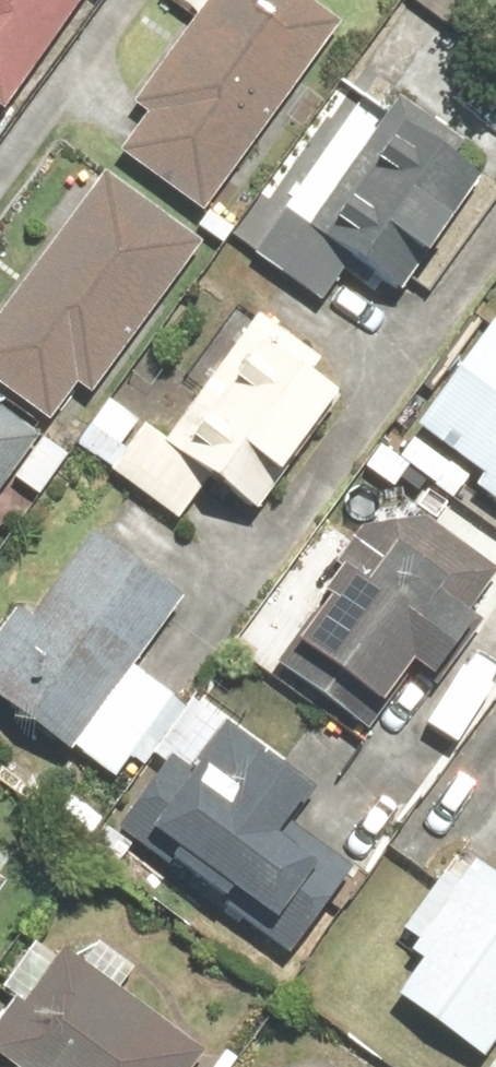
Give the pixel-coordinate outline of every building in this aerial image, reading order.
[(2,123),(88,0),(0,0),(0,122),(2,123)] [(130,106),(145,117),(115,159),(200,220),(341,27),(303,0),(207,0),(130,106)] [(394,101),(303,244),(396,303),(475,179),(453,165),(465,146),(394,101)] [(0,316),(0,393),(46,427),(73,390),(90,402),(203,250),(104,177),(0,316)] [(258,320),(155,455),(245,523),(336,403),(308,382),(319,367),(258,320)] [(495,322),(412,435),(479,484),(472,494),(495,512),(495,323),(495,322)] [(37,440),(0,413),(0,489),(37,440)] [(291,649),(377,715),(410,673),(428,686),(478,621),(468,613),(495,577),(495,573),(426,524),(360,530),(312,593),(326,604),(291,649)] [(0,634),(0,707),(67,757),(183,604),(92,536),(29,619),(18,610),(0,634)] [(169,762),(114,836),(288,963),(353,875),(288,828),(314,793),(223,727),(188,775),(169,762)] [(391,1007),(481,1066),(486,1066),(495,1052),(495,882),(474,867),(461,888),(441,874),(398,937),(414,947),(405,960),(417,968),(391,1007)] [(59,954),(20,1007),(11,1000),(0,1016),(0,1065),(3,1066),(198,1066),(204,1059),(59,954)]
